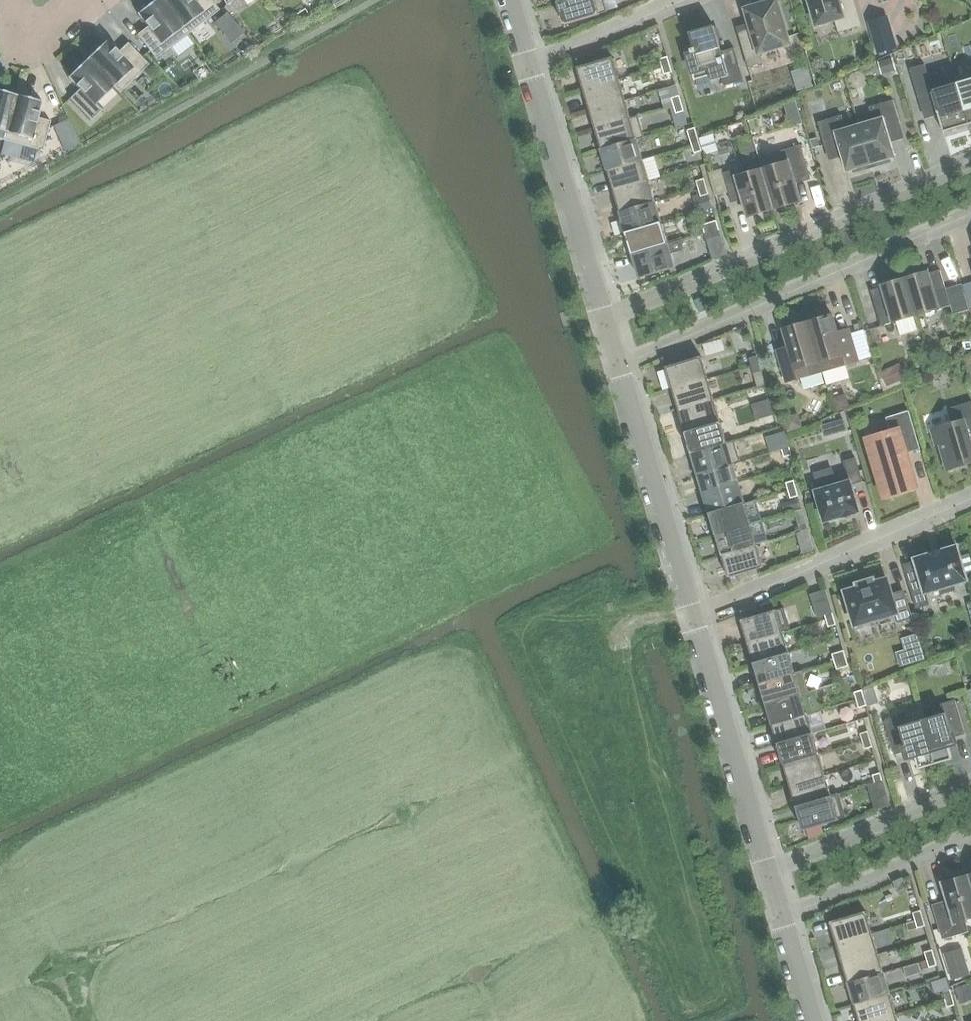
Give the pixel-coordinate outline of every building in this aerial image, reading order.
[(187,34),(161,0),(153,0),(136,13),(147,26),(136,34),(155,58),(187,34)] [(187,34),(218,10),(211,0),(161,0),(187,34)] [(557,3),(564,25),(599,15),(599,14),(606,12),(603,0),(567,0),(557,3)] [(751,30),(738,34),(748,68),(763,64),(759,53),(789,44),(776,0),(772,1),(772,0),(766,0),(758,2),(759,5),(745,9),(751,30)] [(838,32),(860,26),(853,0),(852,0),(839,4),(838,0),(808,0),(816,26),(834,20),(838,32)] [(243,32),(226,13),(213,23),(230,43),(243,32)] [(868,23),(877,53),(896,47),(893,38),(888,39),(882,19),(868,23)] [(687,54),(687,53),(686,54),(694,80),(695,80),(695,79),(709,75),(711,81),(721,78),(723,86),(743,81),(733,48),(721,52),(713,26),(689,33),(694,48),(690,49),(691,53),(687,54)] [(106,39),(86,58),(113,86),(113,87),(119,93),(148,64),(127,42),(117,51),(106,39)] [(583,90),(619,79),(612,57),(577,68),(583,90)] [(669,65),(667,57),(659,59),(662,67),(669,65)] [(113,86),(86,58),(67,77),(79,89),(69,98),(90,120),(101,110),(95,104),(113,87),(113,86)] [(893,59),(882,62),(885,74),(896,70),(893,59)] [(672,72),(669,65),(662,67),(664,75),(672,72)] [(924,65),(909,69),(918,98),(931,94),(943,133),(969,125),(956,80),(940,85),(936,73),(928,76),(924,65)] [(970,124),(970,76),(956,80),(969,125),(970,124)] [(619,79),(583,90),(589,111),(625,100),(619,79)] [(3,140),(15,95),(0,91),(0,140),(3,140)] [(3,140),(42,150),(49,121),(37,118),(41,101),(15,95),(3,140)] [(681,103),(679,96),(671,98),(673,106),(681,103)] [(625,100),(589,111),(595,129),(630,119),(630,118),(625,100)] [(889,158),(894,156),(886,127),(899,123),(893,100),(869,107),(871,115),(857,119),(872,167),(890,162),(889,158)] [(683,111),(681,103),(673,106),(675,114),(683,111)] [(841,115),(817,122),(824,145),(838,141),(846,171),(852,169),(853,173),(872,167),(857,119),(843,123),(841,115)] [(630,119),(595,129),(601,150),(636,139),(636,140),(644,138),(637,116),(630,118),(630,119)] [(67,119),(53,126),(60,140),(74,133),(67,119)] [(699,143),(697,135),(695,128),(687,131),(691,146),(699,143)] [(817,138),(810,140),(813,149),(820,146),(817,138)] [(636,139),(601,150),(607,170),(642,160),(636,140),(636,139)] [(702,151),(699,143),(691,146),(694,153),(702,151)] [(778,164),(762,169),(774,209),(800,201),(793,179),(808,174),(802,152),(800,145),(774,153),(778,164)] [(811,150),(802,152),(808,174),(817,171),(811,150)] [(642,160),(607,170),(613,191),(648,181),(642,160)] [(748,217),(774,209),(762,169),(736,177),(734,170),(722,174),(729,197),(741,194),(748,217)] [(706,187),(703,179),(696,181),(698,189),(706,187)] [(648,181),(613,191),(619,212),(655,201),(648,181)] [(708,194),(706,187),(698,189),(700,197),(708,194)] [(713,211),(708,194),(700,197),(694,199),(699,215),(713,211)] [(655,201),(619,212),(626,233),(661,223),(655,201)] [(705,233),(718,229),(716,222),(703,226),(705,233)] [(661,223),(626,233),(632,254),(667,243),(661,223)] [(721,236),(718,229),(705,233),(707,240),(721,236)] [(680,240),(667,243),(632,254),(639,278),(674,268),(670,253),(683,249),(680,240)] [(927,271),(904,278),(915,316),(950,305),(944,287),(939,270),(928,273),(927,271)] [(881,326),(915,316),(904,278),(881,285),(882,287),(870,290),(881,326)] [(944,287),(950,305),(953,316),(969,311),(961,282),(944,287)] [(822,372),(858,361),(851,338),(839,342),(831,315),(807,322),(822,372)] [(786,382),(822,372),(807,322),(783,329),(791,356),(779,359),(786,382)] [(758,364),(756,356),(748,358),(751,366),(758,364)] [(665,367),(672,389),(707,379),(701,357),(665,367)] [(761,372),(758,364),(751,366),(753,374),(761,372)] [(895,369),(881,376),(887,391),(902,384),(895,369)] [(707,379),(672,389),(678,410),(713,399),(707,379)] [(848,400),(840,396),(832,399),(836,411),(850,406),(848,400)] [(678,410),(685,433),(720,422),(713,399),(678,410)] [(761,402),(763,409),(771,407),(769,399),(761,402)] [(931,430),(935,444),(939,443),(947,469),(970,462),(970,445),(967,432),(970,431),(970,402),(947,409),(951,424),(931,430)] [(766,417),(774,415),(771,407),(763,409),(766,417)] [(868,439),(885,496),(914,488),(904,454),(919,449),(908,411),(885,418),(890,432),(868,439)] [(781,418),(785,433),(802,428),(800,420),(794,414),(781,418)] [(835,422),(839,433),(847,431),(844,419),(835,422)] [(685,433),(691,453),(726,443),(726,442),(720,422),(685,433)] [(781,449),(789,447),(787,439),(779,442),(781,449)] [(691,453),(697,474),(732,464),(733,464),(740,462),(734,440),(726,442),(726,443),(691,453)] [(791,455),(789,447),(781,449),(783,457),(791,455)] [(816,482),(812,483),(824,522),(842,516),(842,517),(855,513),(855,512),(859,511),(851,484),(862,481),(855,458),(844,462),(847,473),(834,477),(831,468),(814,473),(816,482)] [(732,464),(697,474),(703,493),(738,482),(733,464),(732,464)] [(795,488),(793,480),(785,483),(788,491),(795,488)] [(703,493),(709,514),(744,503),(738,482),(703,493)] [(798,496),(795,488),(788,491),(790,498),(798,496)] [(744,503),(709,514),(715,535),(750,524),(744,503)] [(808,530),(805,522),(798,524),(800,532),(808,530)] [(715,535),(721,555),(756,545),(750,524),(715,535)] [(810,538),(808,530),(800,532),(802,540),(810,538)] [(763,567),(756,545),(721,555),(728,577),(763,567)] [(930,554),(914,559),(920,578),(908,581),(916,608),(929,604),(925,593),(939,589),(940,594),(954,590),(952,585),(967,580),(956,546),(940,551),(940,549),(930,552),(930,554)] [(858,588),(845,592),(855,625),(894,613),(897,622),(911,618),(903,591),(891,595),(886,579),(873,583),(872,579),(857,583),(858,588)] [(833,617),(831,609),(823,611),(825,619),(833,617)] [(747,642),(782,632),(775,610),(740,620),(747,642)] [(836,625),(833,617),(825,619),(828,627),(836,625)] [(782,632),(747,642),(753,663),(788,653),(782,632)] [(917,634),(909,636),(917,662),(925,659),(917,634)] [(834,662),(838,660),(846,658),(843,650),(831,654),(834,662)] [(788,653),(753,663),(759,684),(794,673),(788,653)] [(836,669),(848,666),(846,658),(838,660),(834,662),(836,669)] [(794,673),(759,684),(765,705),(801,694),(801,695),(808,692),(802,670),(794,673)] [(863,691),(867,705),(877,702),(872,688),(863,691)] [(853,692),(856,700),(864,698),(861,690),(853,692)] [(801,694),(765,705),(771,725),(807,714),(801,695),(801,694)] [(866,706),(864,698),(856,700),(858,708),(866,706)] [(935,716),(922,720),(935,764),(952,759),(946,740),(965,734),(954,700),(933,706),(935,716)] [(807,714),(771,725),(777,743),(812,733),(807,714)] [(918,769),(935,764),(922,720),(909,724),(906,714),(884,721),(894,755),(912,750),(918,769)] [(860,734),(862,741),(870,739),(867,731),(860,734)] [(812,733),(777,743),(783,765),(818,754),(812,733)] [(864,749),(872,747),(870,739),(862,741),(864,749)] [(818,754),(783,765),(789,786),(825,775),(818,754)] [(872,775),(874,783),(882,781),(880,773),(872,775)] [(825,775),(789,786),(795,806),(831,796),(831,795),(825,775)] [(874,783),(867,785),(870,793),(876,791),(884,789),(882,781),(874,783)] [(838,793),(831,795),(831,796),(795,806),(803,831),(838,820),(838,819),(845,817),(838,793)] [(823,834),(821,825),(806,830),(809,840),(823,834)] [(970,918),(970,885),(968,875),(942,883),(949,906),(934,910),(942,939),(968,931),(964,920),(970,918)] [(906,887),(902,877),(892,881),(896,892),(906,887)] [(912,913),(915,921),(922,918),(920,910),(912,913)] [(836,944),(872,933),(865,911),(830,922),(836,944)] [(915,921),(917,928),(925,926),(922,918),(915,921)] [(872,933),(836,944),(842,964),(878,954),(872,933)] [(924,952),(926,960),(934,957),(932,950),(924,952)] [(878,954),(842,964),(848,983),(883,972),(878,954)] [(926,960),(929,968),(936,965),(934,957),(926,960)] [(969,977),(965,963),(948,968),(952,982),(969,977)] [(883,972),(848,983),(854,1004),(889,993),(883,972)] [(969,986),(956,990),(960,1003),(970,999),(970,993),(969,986)] [(952,997),(950,989),(942,992),(944,999),(952,997)] [(854,1004),(859,1020),(871,1020),(895,1014),(889,993),(854,1004)] [(944,999),(946,1007),(954,1005),(952,997),(944,999)]
